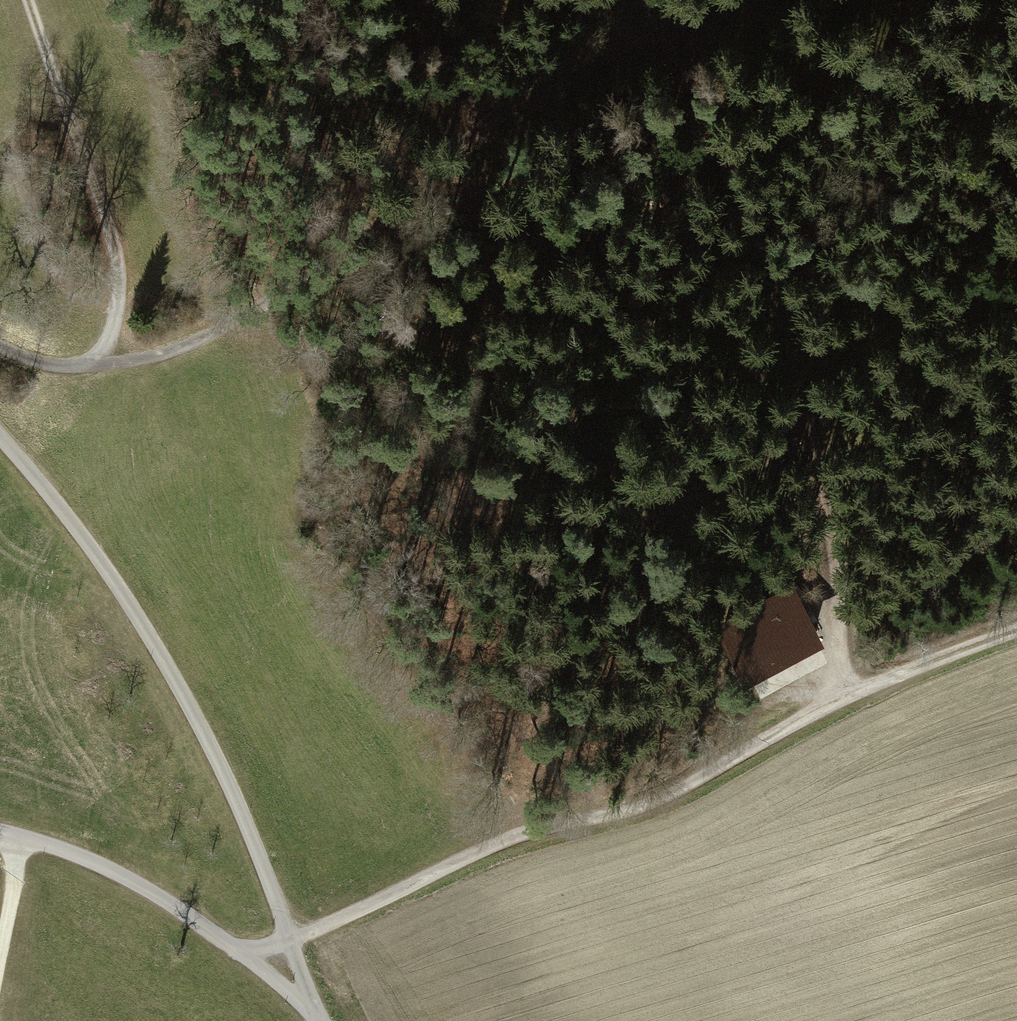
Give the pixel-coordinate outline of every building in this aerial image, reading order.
[(804,604),(754,629),(760,640),(735,653),(753,688),(828,650),(804,604)]
